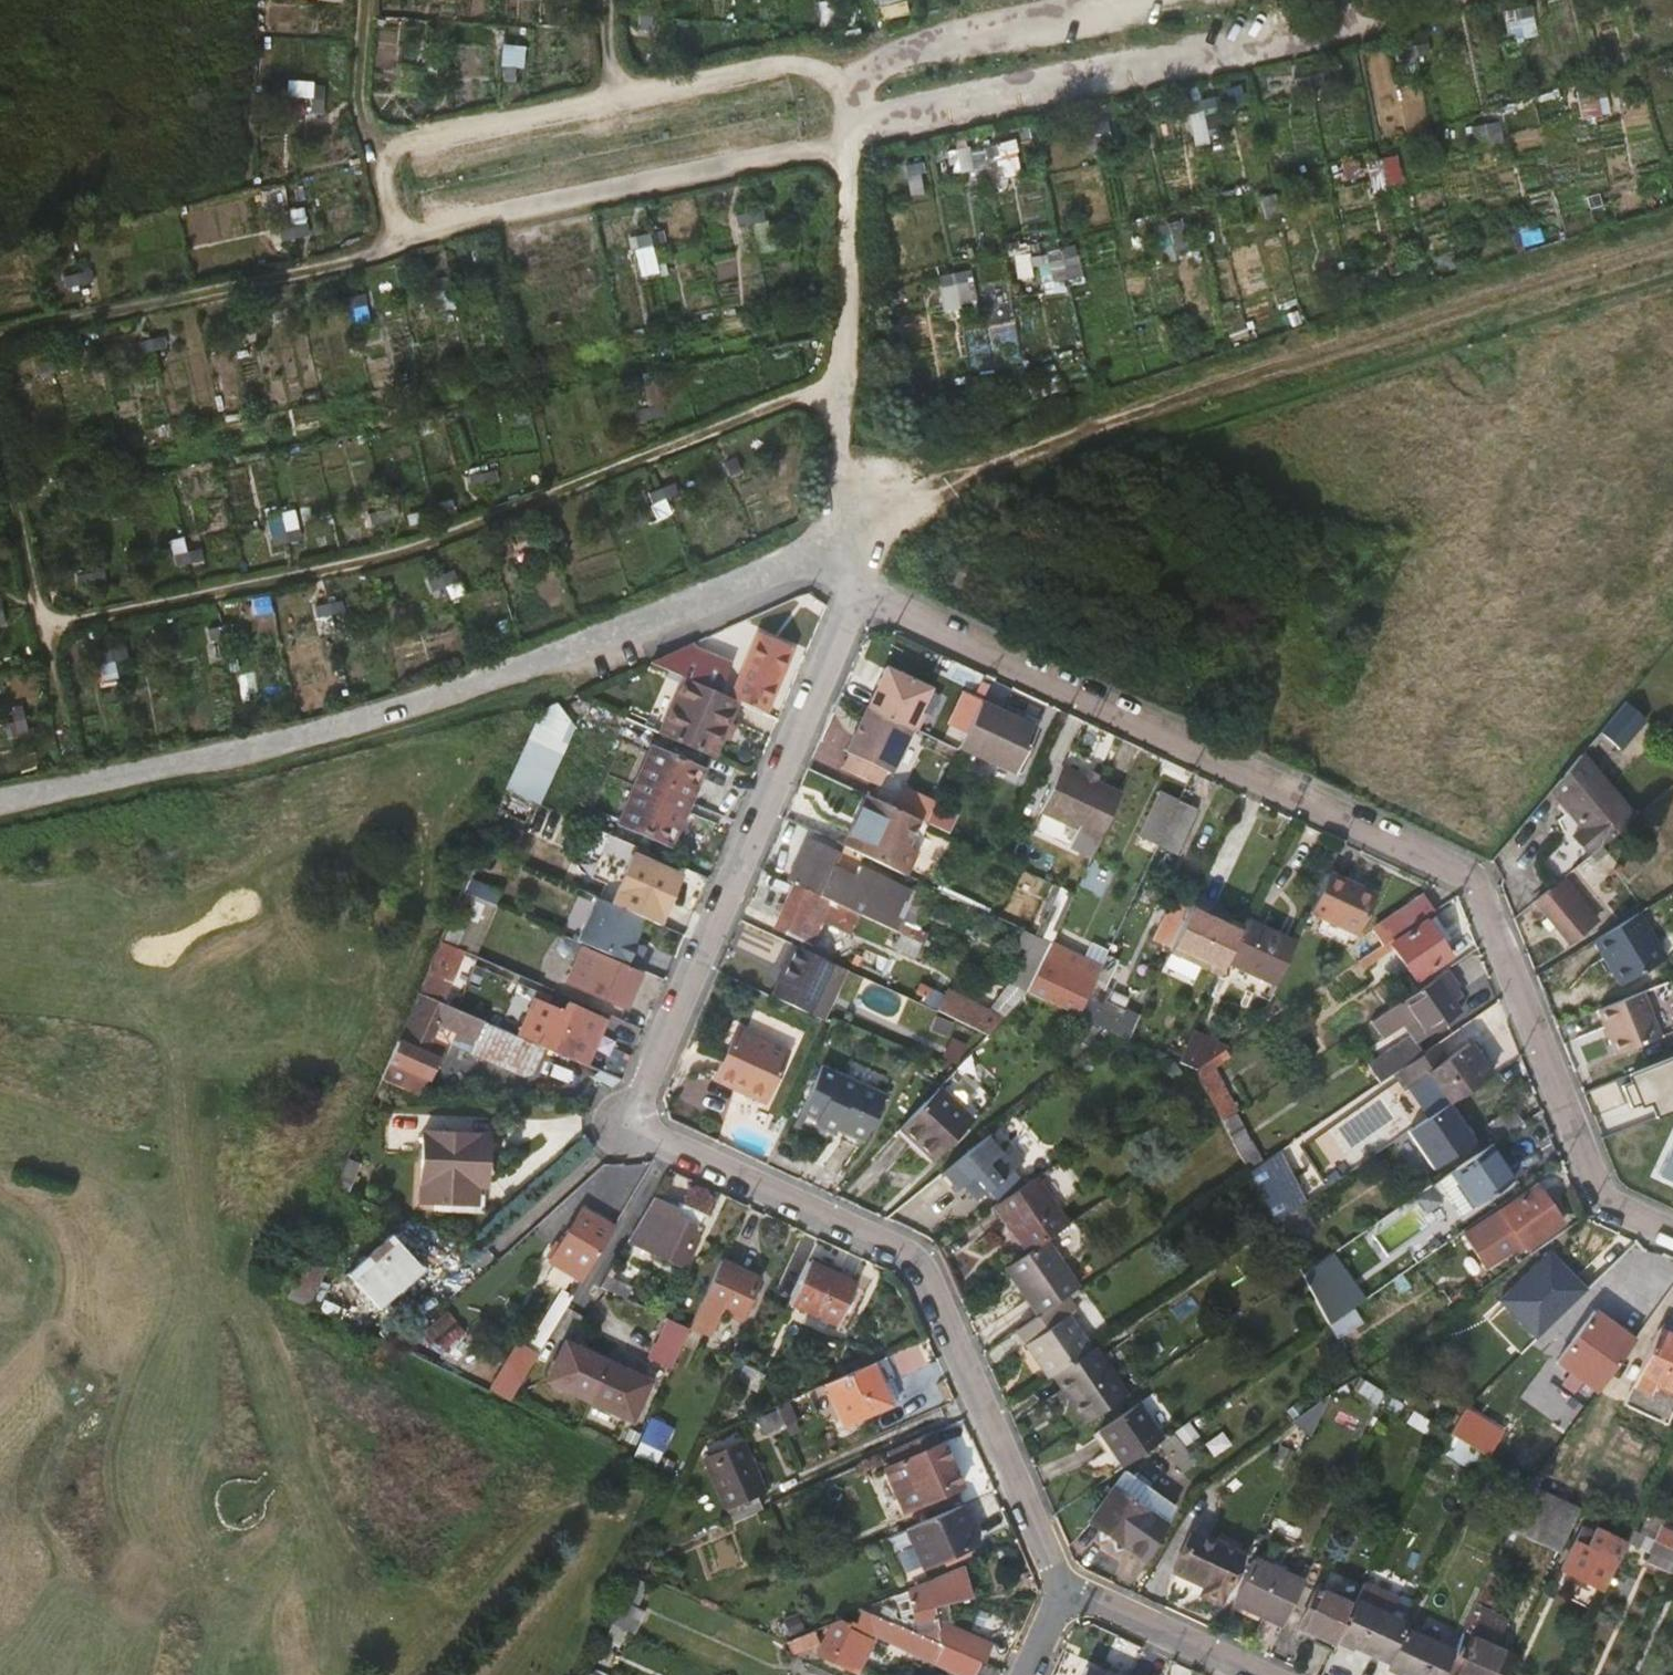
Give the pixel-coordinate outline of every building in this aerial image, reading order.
[(909,12),(907,0),(879,0),(882,17),(909,12)] [(433,93),(435,35),(402,33),(400,92),(433,93)] [(1188,103),(1195,141),(1225,135),(1218,98),(1188,103)] [(1525,193),(1624,170),(1623,163),(1631,161),(1619,111),(1598,116),(1512,137),(1525,193)] [(961,177),(1021,169),(1018,140),(958,148),(961,177)] [(1381,159),(1388,183),(1405,179),(1398,155),(1381,159)] [(747,253),(776,244),(765,206),(736,215),(747,253)] [(637,232),(639,276),(668,275),(667,231),(637,232)] [(1043,274),(1045,292),(1067,290),(1065,277),(1082,275),(1079,246),(1015,252),(1018,277),(1043,274)] [(1133,323),(1210,307),(1199,255),(1122,270),(1133,323)] [(942,306),(977,302),(973,270),(939,273),(942,306)] [(646,314),(662,314),(663,287),(647,287),(646,314)] [(162,374),(114,379),(119,426),(167,421),(162,374)] [(489,456),(536,454),(534,411),(458,414),(461,480),(490,479),(489,456)] [(182,470),(196,533),(225,526),(211,464),(182,470)] [(951,563),(942,583),(962,592),(971,572),(951,563)] [(740,700),(769,712),(794,648),(761,635),(734,698),(740,700)] [(698,644),(654,664),(688,678),(708,686),(711,680),(724,686),(733,664),(699,651),(698,644)] [(932,689),(887,669),(846,753),(852,756),(844,772),(885,790),(913,731),(919,734),(927,716),(922,713),(932,689)] [(688,678),(663,736),(714,759),(715,756),(709,753),(713,744),(719,746),(740,700),(734,698),(708,686),(688,678)] [(977,699),(983,701),(991,687),(985,684),(977,699)] [(982,705),(983,701),(977,699),(966,693),(952,723),(969,731),(982,705)] [(1648,716),(1631,702),(1604,733),(1621,747),(1648,716)] [(1031,728),(982,705),(969,731),(960,749),(1009,772),(1031,728)] [(531,738),(530,741),(559,753),(569,729),(555,706),(545,709),(531,738)] [(530,741),(507,792),(537,804),(559,753),(530,741)] [(715,756),(719,746),(713,744),(709,753),(715,756)] [(658,751),(642,788),(682,806),(699,769),(658,751)] [(1584,757),(1554,791),(1584,827),(1575,835),(1592,855),(1637,819),(1584,757)] [(1099,844),(1122,796),(1065,769),(1041,816),(1099,844)] [(682,806),(642,788),(626,826),(665,844),(682,806)] [(1160,847),(1182,802),(1165,795),(1144,839),(1160,847)] [(884,806),(868,798),(846,848),(862,855),(884,806)] [(1197,809),(1182,802),(1160,847),(1176,854),(1197,809)] [(918,821),(884,806),(862,855),(905,875),(916,849),(908,845),(918,821)] [(677,862),(612,835),(604,852),(629,863),(610,911),(657,931),(664,914),(657,912),(677,862)] [(808,840),(788,883),(795,886),(831,903),(894,932),(898,925),(913,895),(860,870),(856,878),(853,883),(844,879),(846,873),(836,870),(842,856),(808,840)] [(1580,865),(1537,899),(1569,938),(1587,923),(1567,898),(1591,878),(1580,865)] [(856,878),(846,873),(844,879),(853,883),(856,878)] [(1377,895),(1331,873),(1311,913),(1358,936),(1377,895)] [(788,883),(774,876),(768,889),(790,899),(795,886),(788,883)] [(1076,893),(1057,885),(1041,921),(1044,922),(1038,936),(1053,943),(1076,893)] [(795,886),(790,899),(775,932),(810,949),(831,903),(795,886)] [(463,893),(441,943),(453,948),(467,919),(484,926),(493,905),(489,903),(463,893)] [(1422,920),(1434,912),(1425,898),(1394,919),(1403,933),(1422,920)] [(1665,959),(1638,914),(1632,918),(1594,941),(1604,958),(1608,956),(1625,983),(1665,959)] [(1297,943),(1247,920),(1236,944),(1227,963),(1277,986),(1297,943)] [(1427,927),(1422,920),(1403,933),(1386,944),(1391,951),(1427,927)] [(1227,963),(1236,944),(1186,921),(1170,954),(1220,976),(1227,963)] [(1427,927),(1391,951),(1412,983),(1447,958),(1439,947),(1446,943),(1433,922),(1427,927)] [(898,925),(894,932),(912,941),(915,933),(898,925)] [(1018,948),(1029,954),(1038,936),(1026,931),(1018,948)] [(1029,954),(1026,960),(1041,967),(1053,943),(1038,936),(1029,954)] [(441,943),(419,995),(430,999),(435,987),(453,948),(441,943)] [(578,985),(592,953),(582,948),(567,980),(578,985)] [(835,968),(794,948),(785,968),(788,969),(775,999),(813,1016),(835,968)] [(640,974),(592,953),(578,985),(627,1006),(640,974)] [(1608,956),(1604,958),(1621,986),(1625,983),(1608,956)] [(1013,987),(1028,994),(1036,979),(1041,967),(1026,960),(1013,987)] [(463,991),(470,974),(449,966),(441,982),(463,991)] [(845,972),(835,968),(813,1016),(824,1022),(845,972)] [(1100,975),(1086,1003),(1122,1018),(1126,1012),(1107,1003),(1109,997),(1102,994),(1109,979),(1100,975)] [(1460,1000),(1443,975),(1435,980),(1453,1005),(1460,1000)] [(1028,994),(1079,1019),(1086,1003),(1036,979),(1028,994)] [(1419,991),(1442,1024),(1458,1013),(1453,1005),(1435,980),(1419,991)] [(435,987),(430,999),(448,1007),(454,995),(435,987)] [(948,987),(937,1008),(992,1035),(1003,1013),(948,987)] [(1414,1043),(1442,1024),(1419,991),(1391,1010),(1414,1043)] [(1644,1002),(1641,994),(1624,1001),(1630,1011),(1644,1002)] [(419,995),(379,1084),(404,1095),(415,1099),(434,1059),(426,1055),(435,1035),(474,1052),(486,1023),(448,1007),(430,999),(419,995)] [(1658,1039),(1644,1002),(1630,1011),(1624,1001),(1599,1011),(1615,1055),(1658,1039)] [(536,1004),(523,1035),(590,1063),(607,1022),(563,1003),(558,1013),(536,1004)] [(1079,1019),(1128,1042),(1139,1018),(1126,1012),(1122,1018),(1086,1003),(1079,1019)] [(525,1078),(540,1048),(493,1029),(480,1059),(525,1078)] [(738,1082),(769,1097),(789,1054),(739,1031),(716,1079),(735,1089),(738,1082)] [(1443,1065),(1449,1061),(1439,1046),(1432,1051),(1443,1065)] [(1448,1108),(1490,1080),(1467,1048),(1449,1061),(1443,1065),(1432,1051),(1405,1070),(1415,1084),(1437,1116),(1448,1108)] [(1375,1082),(1379,1088),(1404,1070),(1392,1052),(1368,1069),(1377,1080),(1375,1082)] [(1622,1067),(1633,1102),(1655,1112),(1672,1106),(1672,1052),(1622,1067)] [(1236,1115),(1209,1063),(1194,1073),(1222,1125),(1236,1115)] [(865,1145),(878,1117),(842,1100),(849,1086),(884,1103),(887,1097),(822,1067),(799,1115),(813,1121),(817,1123),(815,1128),(834,1137),(838,1129),(848,1134),(846,1137),(865,1145)] [(1404,1070),(1379,1088),(1389,1103),(1415,1084),(1405,1070),(1404,1070)] [(765,1103),(769,1097),(738,1082),(735,1089),(765,1103)] [(842,1100),(878,1117),(884,1103),(849,1086),(842,1100)] [(937,1092),(899,1132),(936,1168),(973,1127),(937,1092)] [(1471,1144),(1448,1108),(1437,1116),(1392,1147),(1417,1182),(1471,1144)] [(1499,1141),(1524,1124),(1515,1110),(1490,1128),(1499,1141)] [(807,1134),(813,1121),(799,1115),(793,1127),(807,1134)] [(487,1160),(488,1136),(424,1132),(420,1204),(475,1207),(477,1160),(487,1160)] [(990,1139),(941,1180),(953,1194),(961,1187),(975,1204),(980,1200),(1009,1176),(1023,1164),(1008,1148),(1002,1153),(990,1139)] [(1492,1146),(1484,1152),(1493,1164),(1497,1161),(1501,1159),(1492,1146)] [(1661,1176),(1672,1182),(1672,1151),(1661,1176)] [(1484,1152),(1454,1172),(1477,1207),(1512,1183),(1497,1161),(1493,1164),(1484,1152)] [(1282,1153),(1251,1169),(1276,1217),(1307,1201),(1282,1153)] [(1497,1161),(1512,1183),(1516,1180),(1501,1159),(1497,1161)] [(350,1193),(362,1165),(349,1160),(337,1188),(350,1193)] [(1009,1176),(980,1200),(988,1211),(1018,1186),(1009,1176)] [(1038,1178),(996,1207),(1029,1257),(1048,1243),(1071,1228),(1038,1178)] [(1529,1250),(1565,1224),(1541,1188),(1471,1235),(1482,1254),(1515,1232),(1529,1250)] [(676,1213),(652,1202),(626,1245),(680,1271),(699,1232),(672,1220),(676,1213)] [(1419,1202),(1396,1219),(1396,1220),(1384,1229),(1397,1245),(1432,1219),(1419,1202)] [(583,1211),(578,1221),(592,1229),(598,1220),(583,1211)] [(592,1229),(605,1237),(611,1227),(598,1220),(592,1229)] [(568,1237),(595,1252),(605,1237),(592,1229),(578,1221),(568,1237)] [(375,1314),(421,1272),(390,1237),(348,1274),(358,1285),(353,1289),(375,1314)] [(578,1280),(595,1252),(568,1237),(552,1264),(578,1280)] [(1029,1257),(1007,1272),(1039,1319),(1059,1306),(1080,1291),(1048,1243),(1029,1257)] [(1334,1337),(1371,1320),(1340,1250),(1303,1267),(1334,1337)] [(761,1279),(722,1261),(694,1321),(711,1329),(719,1311),(741,1321),(761,1279)] [(841,1328),(859,1287),(813,1266),(794,1306),(841,1328)] [(287,1298),(303,1306),(313,1284),(296,1276),(287,1298)] [(1515,1296),(1503,1278),(1486,1290),(1500,1308),(1515,1296)] [(1039,1319),(1018,1334),(1049,1381),(1054,1378),(1090,1353),(1059,1306),(1039,1319)] [(1594,1395),(1631,1344),(1592,1315),(1554,1365),(1594,1395)] [(650,1358),(674,1367),(689,1325),(665,1316),(650,1358)] [(1672,1408),(1672,1342),(1654,1332),(1634,1376),(1616,1368),(1597,1404),(1661,1434),(1672,1408)] [(514,1398),(537,1349),(515,1338),(491,1388),(514,1398)] [(546,1383),(590,1402),(608,1365),(564,1345),(546,1383)] [(1054,1378),(1086,1426),(1126,1398),(1094,1350),(1090,1353),(1054,1378)] [(608,1365),(590,1402),(633,1421),(650,1384),(608,1365)] [(879,1389),(870,1367),(826,1387),(844,1430),(887,1412),(876,1390),(879,1389)] [(888,1385),(879,1389),(876,1390),(887,1412),(898,1406),(888,1385)] [(1329,1400),(1290,1428),(1311,1436),(1329,1400)] [(1101,1434),(1124,1470),(1154,1449),(1164,1442),(1139,1407),(1101,1434)] [(656,1441),(663,1425),(653,1421),(646,1435),(656,1441)] [(1470,1433),(1455,1421),(1442,1433),(1460,1444),(1470,1433)] [(1460,1444),(1442,1433),(1435,1429),(1418,1465),(1447,1481),(1468,1449),(1460,1444)] [(940,1449),(934,1436),(894,1454),(900,1468),(887,1474),(907,1517),(940,1503),(944,1510),(958,1503),(955,1496),(963,1491),(943,1447),(940,1449)] [(1164,1442),(1154,1449),(1167,1463),(1157,1472),(1175,1493),(1197,1474),(1168,1440),(1164,1442)] [(702,1460),(729,1526),(769,1508),(740,1443),(702,1460)] [(1580,1510),(1529,1486),(1510,1529),(1561,1552),(1580,1510)] [(1145,1563),(1170,1527),(1112,1488),(1087,1523),(1145,1563)] [(1631,1533),(1672,1553),(1672,1533),(1654,1524),(1658,1514),(1642,1507),(1631,1533)] [(978,1547),(961,1508),(908,1532),(925,1570),(978,1547)] [(1218,1601),(1240,1554),(1190,1533),(1171,1581),(1218,1601)] [(1600,1594),(1618,1554),(1575,1534),(1557,1574),(1600,1594)] [(911,1583),(895,1546),(879,1553),(895,1590),(911,1583)] [(1253,1562),(1233,1605),(1283,1627),(1302,1584),(1253,1562)] [(977,1597),(963,1568),(907,1592),(915,1625),(907,1620),(903,1628),(983,1665),(991,1647),(942,1624),(937,1633),(932,1616),(977,1597)] [(1297,1627),(1336,1645),(1338,1641),(1353,1608),(1315,1590),(1297,1627)] [(1338,1641),(1388,1664),(1407,1623),(1410,1617),(1393,1610),(1389,1618),(1355,1603),(1353,1608),(1338,1641)] [(1498,1641),(1509,1616),(1481,1603),(1470,1629),(1498,1641)] [(983,1665),(903,1628),(864,1611),(858,1621),(855,1619),(852,1624),(845,1620),(825,1656),(850,1667),(864,1639),(867,1639),(871,1631),(938,1662),(936,1667),(953,1674),(978,1674),(983,1665)] [(1401,1674),(1443,1674),(1453,1655),(1418,1639),(1422,1630),(1407,1623),(1388,1664),(1386,1669),(1401,1674)] [(823,1629),(806,1636),(812,1648),(827,1641),(823,1629)] [(1512,1658),(1462,1635),(1453,1655),(1443,1674),(1504,1674),(1512,1658)] [(731,1674),(746,1674),(721,1664),(718,1669),(731,1674)] [(1084,1664),(1081,1674),(1120,1674),(1084,1664)]
